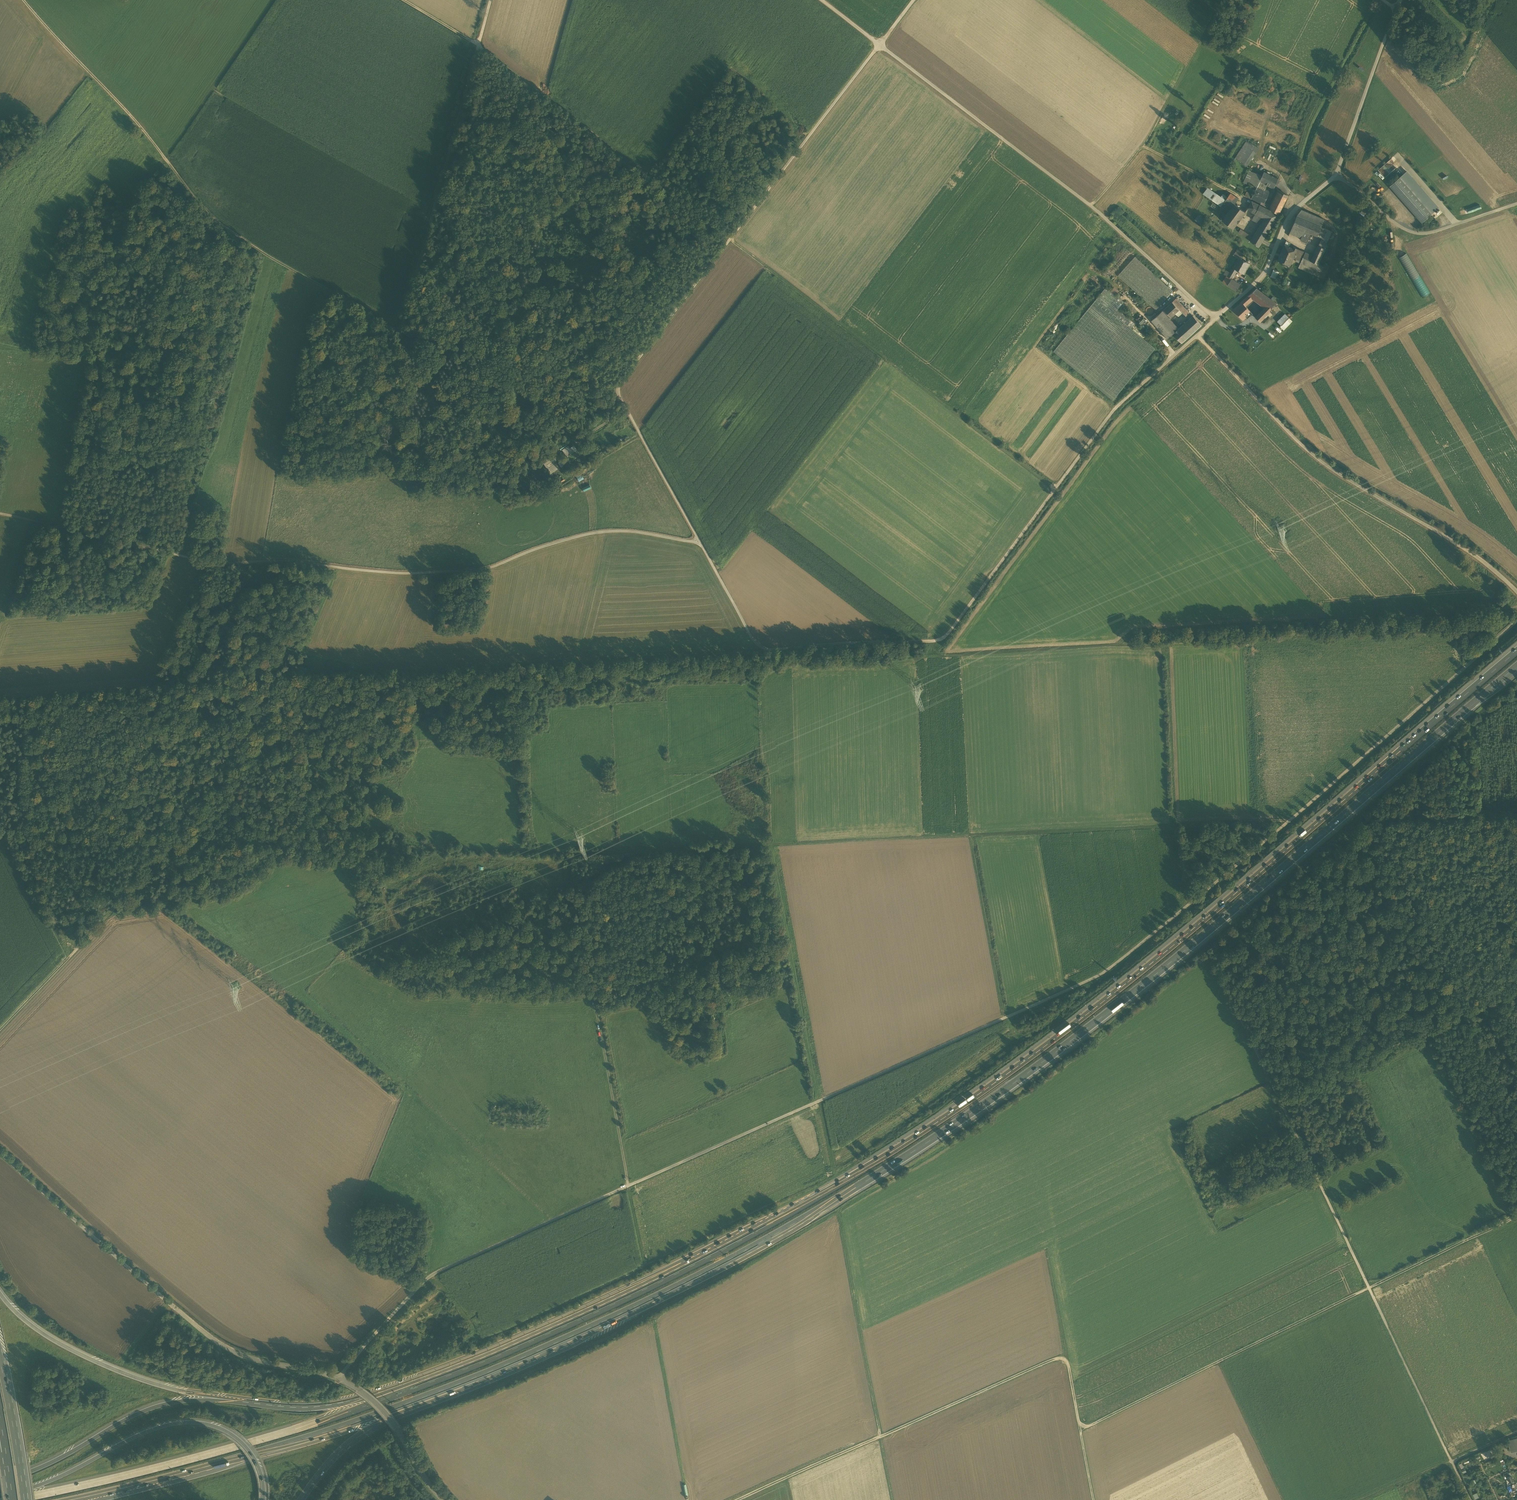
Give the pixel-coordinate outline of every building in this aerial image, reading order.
[(1246,141),(1235,159),(1246,166),(1259,148),(1248,142),(1246,141)] [(1261,146),(1260,146),(1259,148),(1246,166),(1247,166),(1261,146)] [(1246,183),(1249,184),(1254,173),(1249,171),(1243,182),(1246,184),(1246,183)] [(1407,171),(1399,178),(1431,214),(1438,208),(1407,171)] [(1267,185),(1274,188),(1274,187),(1278,179),(1264,172),(1264,173),(1262,177),(1254,173),(1249,184),(1256,187),(1257,188),(1257,187),(1260,181),(1267,185)] [(1390,186),(1422,222),(1431,214),(1399,178),(1390,186)] [(1260,181),(1257,187),(1264,191),(1267,185),(1260,181)] [(1261,203),(1262,204),(1263,203),(1269,192),(1266,191),(1266,192),(1264,191),(1257,187),(1257,188),(1256,188),(1255,190),(1253,190),(1252,193),(1253,195),(1251,198),(1252,199),(1261,203)] [(1203,194),(1216,203),(1221,197),(1208,188),(1203,194)] [(1277,190),(1269,206),(1271,207),(1275,199),(1277,196),(1279,191),(1277,190)] [(1251,200),(1252,199),(1251,198),(1253,195),(1252,193),(1251,193),(1251,194),(1247,191),(1244,196),(1251,200)] [(1279,191),(1277,196),(1285,200),(1287,197),(1287,195),(1279,191)] [(1223,194),(1221,197),(1216,203),(1228,212),(1234,204),(1228,198),(1223,194)] [(1230,194),(1228,198),(1234,204),(1238,199),(1231,194),(1230,194)] [(1277,196),(1275,199),(1283,204),(1285,200),(1277,196)] [(1278,214),(1283,204),(1275,199),(1271,207),(1269,206),(1263,203),(1262,204),(1261,203),(1260,205),(1278,214)] [(1261,224),(1255,234),(1263,240),(1278,215),(1251,201),(1248,208),(1251,212),(1255,214),(1265,218),(1261,224)] [(1245,212),(1234,204),(1228,212),(1228,213),(1239,221),(1245,212)] [(1301,210),(1296,216),(1321,227),(1324,220),(1301,210)] [(1222,220),(1233,228),(1239,221),(1228,213),(1222,220)] [(1252,219),(1261,224),(1265,218),(1255,214),(1252,219)] [(1205,221),(1198,215),(1194,220),(1202,226),(1205,221)] [(1321,227),(1296,216),(1296,217),(1292,226),(1299,229),(1304,231),(1311,234),(1317,236),(1321,227)] [(1333,219),(1333,220),(1333,221),(1334,223),(1335,224),(1336,224),(1337,225),(1338,224),(1340,224),(1341,223),(1341,221),(1341,220),(1341,218),(1340,217),(1339,217),(1337,216),(1336,216),(1335,217),(1334,218),(1333,219)] [(1289,233),(1296,236),(1299,229),(1292,226),(1289,233)] [(1325,229),(1321,227),(1317,236),(1322,239),(1326,240),(1330,231),(1325,229)] [(1244,231),(1241,235),(1251,242),(1253,238),(1244,231)] [(1307,243),(1311,234),(1304,231),(1301,238),(1300,240),(1307,243)] [(1261,243),(1263,240),(1255,234),(1253,238),(1261,243)] [(1258,247),(1261,243),(1253,238),(1251,242),(1258,247)] [(1318,265),(1326,246),(1320,243),(1319,246),(1318,246),(1313,256),(1311,262),(1318,265)] [(1284,245),(1281,252),(1293,257),(1294,258),(1295,254),(1298,249),(1293,247),(1293,249),(1288,247),(1284,245)] [(1293,262),(1298,265),(1304,252),(1298,249),(1295,254),(1294,258),(1295,258),(1293,262)] [(1289,265),(1293,257),(1281,252),(1277,260),(1289,265)] [(1305,252),(1303,258),(1311,262),(1313,256),(1305,252)] [(1398,256),(1411,280),(1419,275),(1407,252),(1398,256)] [(1118,276),(1156,310),(1173,291),(1135,257),(1118,276)] [(1236,270),(1244,275),(1250,264),(1246,262),(1246,263),(1241,260),(1242,259),(1240,258),(1239,257),(1238,259),(1233,268),(1236,270)] [(1323,267),(1318,265),(1311,262),(1303,258),(1298,268),(1319,277),(1323,267)] [(1227,277),(1231,279),(1232,277),(1236,270),(1233,268),(1230,273),(1227,277)] [(1270,277),(1276,279),(1279,272),(1274,269),(1270,277)] [(1240,285),(1233,280),(1231,279),(1227,285),(1236,291),(1240,285)] [(1114,286),(1111,291),(1115,295),(1119,290),(1114,286)] [(1106,287),(1096,299),(1113,314),(1117,309),(1118,309),(1124,301),(1115,295),(1111,291),(1106,287)] [(1254,299),(1262,305),(1269,298),(1256,288),(1249,295),(1254,299)] [(1242,303),(1245,306),(1254,299),(1249,295),(1241,302),(1242,303)] [(1176,298),(1172,302),(1179,309),(1180,310),(1183,313),(1186,316),(1189,313),(1176,298)] [(1255,317),(1260,321),(1267,314),(1269,311),(1268,311),(1276,303),(1269,298),(1262,305),(1265,308),(1255,317)] [(1135,323),(1118,309),(1117,309),(1113,314),(1096,299),(1053,352),(1113,400),(1155,348),(1131,328),(1135,323)] [(1173,315),(1179,309),(1172,302),(1164,309),(1171,317),(1173,315)] [(1234,310),(1243,320),(1245,317),(1247,319),(1253,314),(1245,306),(1242,303),(1234,310)] [(1167,339),(1173,334),(1179,328),(1169,318),(1171,317),(1164,309),(1151,321),(1167,339)] [(1179,309),(1173,315),(1177,319),(1183,313),(1180,310),(1179,309)] [(1280,326),(1283,329),(1292,321),(1285,314),(1277,321),(1281,325),(1280,326)] [(1193,316),(1179,328),(1173,334),(1182,343),(1202,325),(1193,316)] [(1160,363),(1162,361),(1163,358),(1162,356),(1161,353),(1158,352),(1155,353),(1153,355),(1152,357),(1152,360),(1154,362),(1157,364),(1160,363)] [(558,463),(561,467),(578,455),(575,451),(576,450),(574,446),(570,449),(568,446),(563,450),(568,457),(558,463)] [(553,454),(552,454),(542,461),(551,474),(558,469),(553,462),(556,460),(560,458),(557,453),(559,452),(557,449),(555,450),(551,452),(553,454)] [(1508,1440),(1509,1443),(1508,1443),(1510,1451),(1516,1449),(1516,1437),(1508,1440)]
